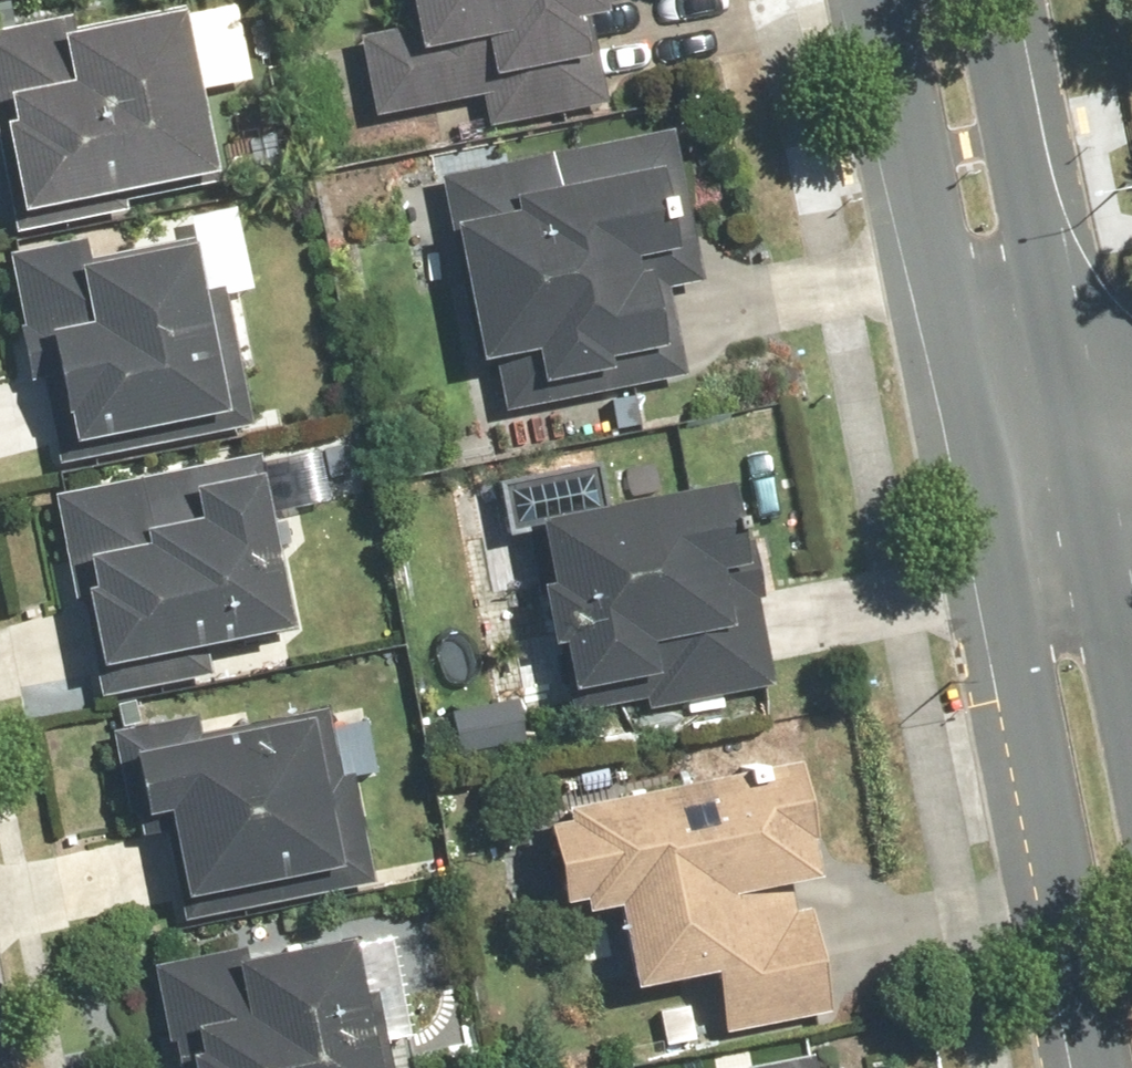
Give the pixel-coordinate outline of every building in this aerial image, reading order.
[(445,143),(628,104),(605,0),(394,0),(408,67),(365,76),(374,120),(436,107),(445,143)] [(173,15),(172,8),(72,27),(69,14),(0,28),(0,178),(9,221),(206,181),(188,92),(250,78),(235,3),(173,15)] [(531,408),(687,376),(666,279),(699,273),(666,120),(428,172),(470,368),(519,357),(531,408)] [(231,375),(265,369),(232,203),(2,249),(47,469),(242,429),(231,375)] [(251,452),(50,492),(93,704),(294,666),(251,452)] [(566,473),(462,496),(488,611),(513,606),(538,723),(617,707),(622,728),(726,706),(680,493),(576,516),(566,473)] [(446,706),(453,754),(526,742),(519,696),(446,706)] [(101,739),(118,828),(151,822),(170,919),(347,885),(312,709),(191,732),(189,721),(101,739)] [(717,1035),(825,1012),(789,848),(818,842),(798,753),(549,807),(553,825),(534,829),(550,905),(570,901),(573,915),(602,909),(622,993),(703,975),(717,1035)] [(368,990),(347,994),(338,943),(226,966),(223,954),(147,969),(166,1067),(384,1067),(368,990)] [(805,1054),(741,1067),(808,1067),(805,1054)]
